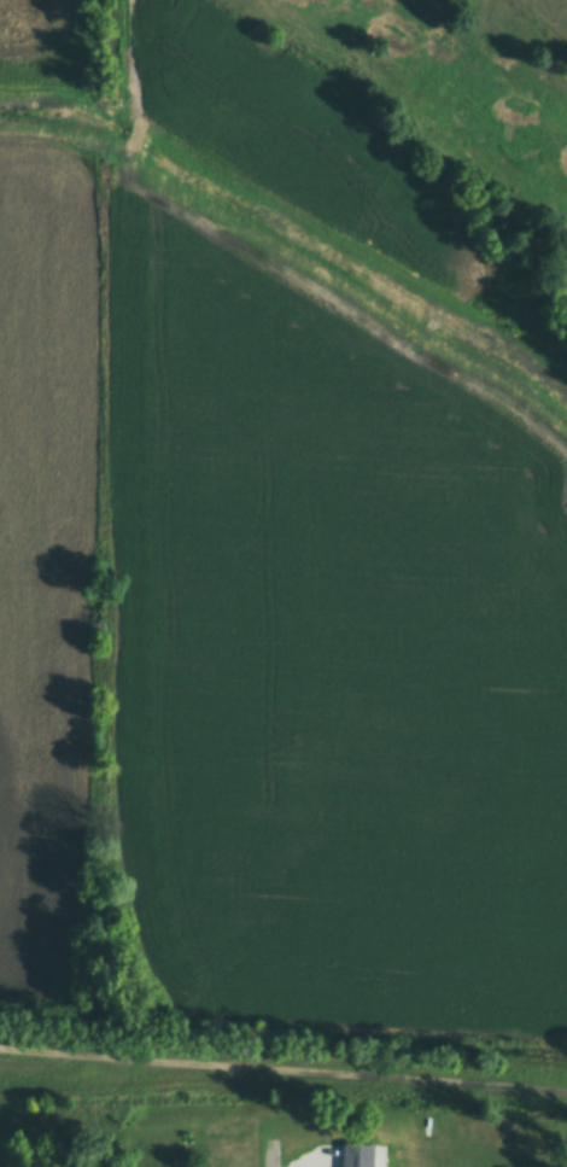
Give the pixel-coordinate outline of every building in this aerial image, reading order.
[(339,1166),(376,1166),(376,1139),(340,1138),(339,1166)]
